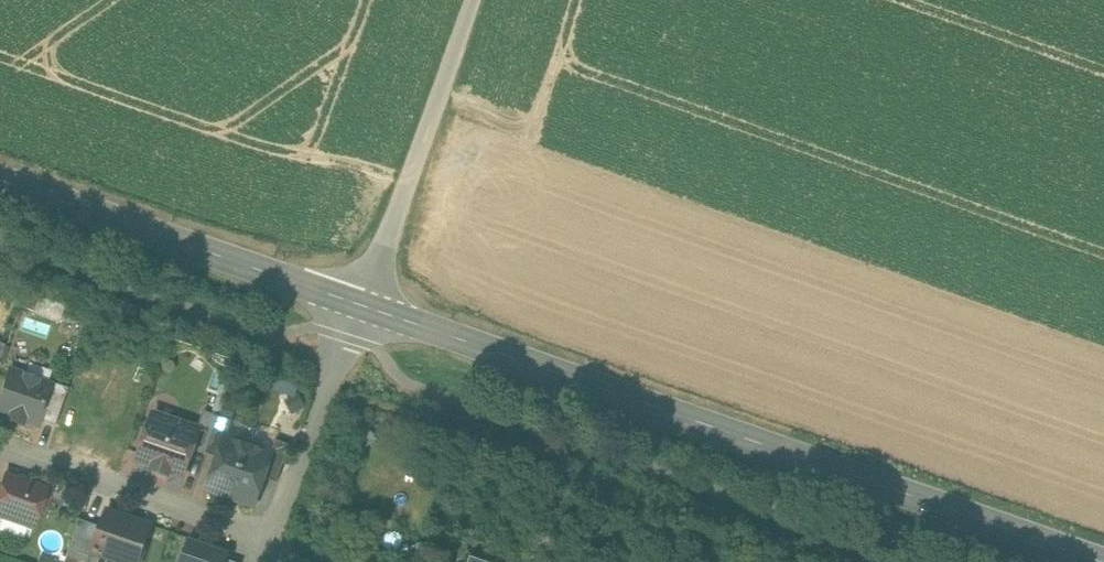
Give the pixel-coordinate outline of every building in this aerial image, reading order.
[(10,369),(0,399),(0,412),(10,415),(9,419),(22,424),(24,420),(38,425),(40,419),(53,383),(52,383),(10,369)] [(53,383),(40,419),(57,425),(70,387),(52,381),(52,383),(53,383)] [(205,409),(198,428),(201,429),(194,448),(207,453),(220,415),(205,409)] [(198,428),(155,413),(151,423),(149,423),(143,441),(145,442),(139,459),(155,465),(153,469),(169,475),(171,470),(185,475),(194,448),(201,429),(198,428)] [(220,415),(207,453),(219,457),(227,436),(228,436),(233,420),(220,415)] [(228,436),(227,436),(219,457),(208,488),(232,496),(250,444),(228,436)] [(277,439),(273,452),(274,452),(265,477),(277,482),(290,444),(277,439)] [(273,452),(250,444),(232,496),(255,505),(265,477),(274,452),(273,452)] [(6,474),(0,490),(0,516),(3,515),(34,526),(47,489),(6,474)] [(149,524),(108,509),(106,515),(108,521),(106,527),(102,526),(93,551),(102,554),(122,561),(124,555),(136,559),(145,554),(148,547),(144,538),(149,524)] [(79,518),(66,555),(85,561),(100,561),(102,554),(93,551),(102,526),(79,518)] [(190,538),(181,561),(227,561),(231,552),(190,538)] [(45,552),(35,561),(36,561),(54,561),(45,552)]
